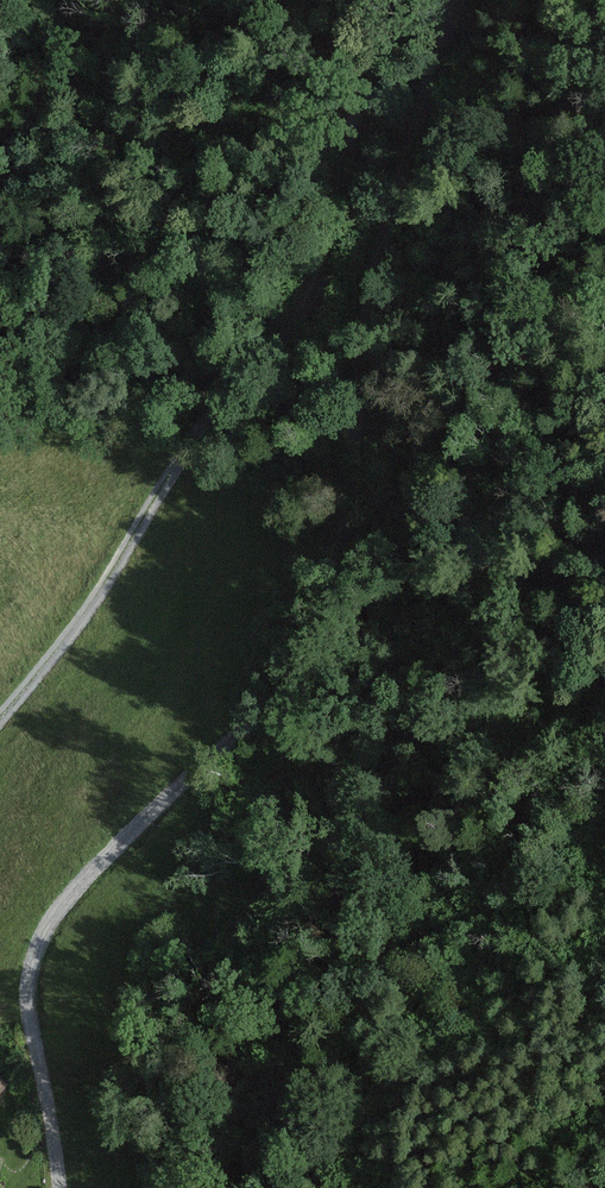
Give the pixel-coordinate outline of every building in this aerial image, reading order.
[(11,1083),(0,1075),(0,1097),(11,1083)]
